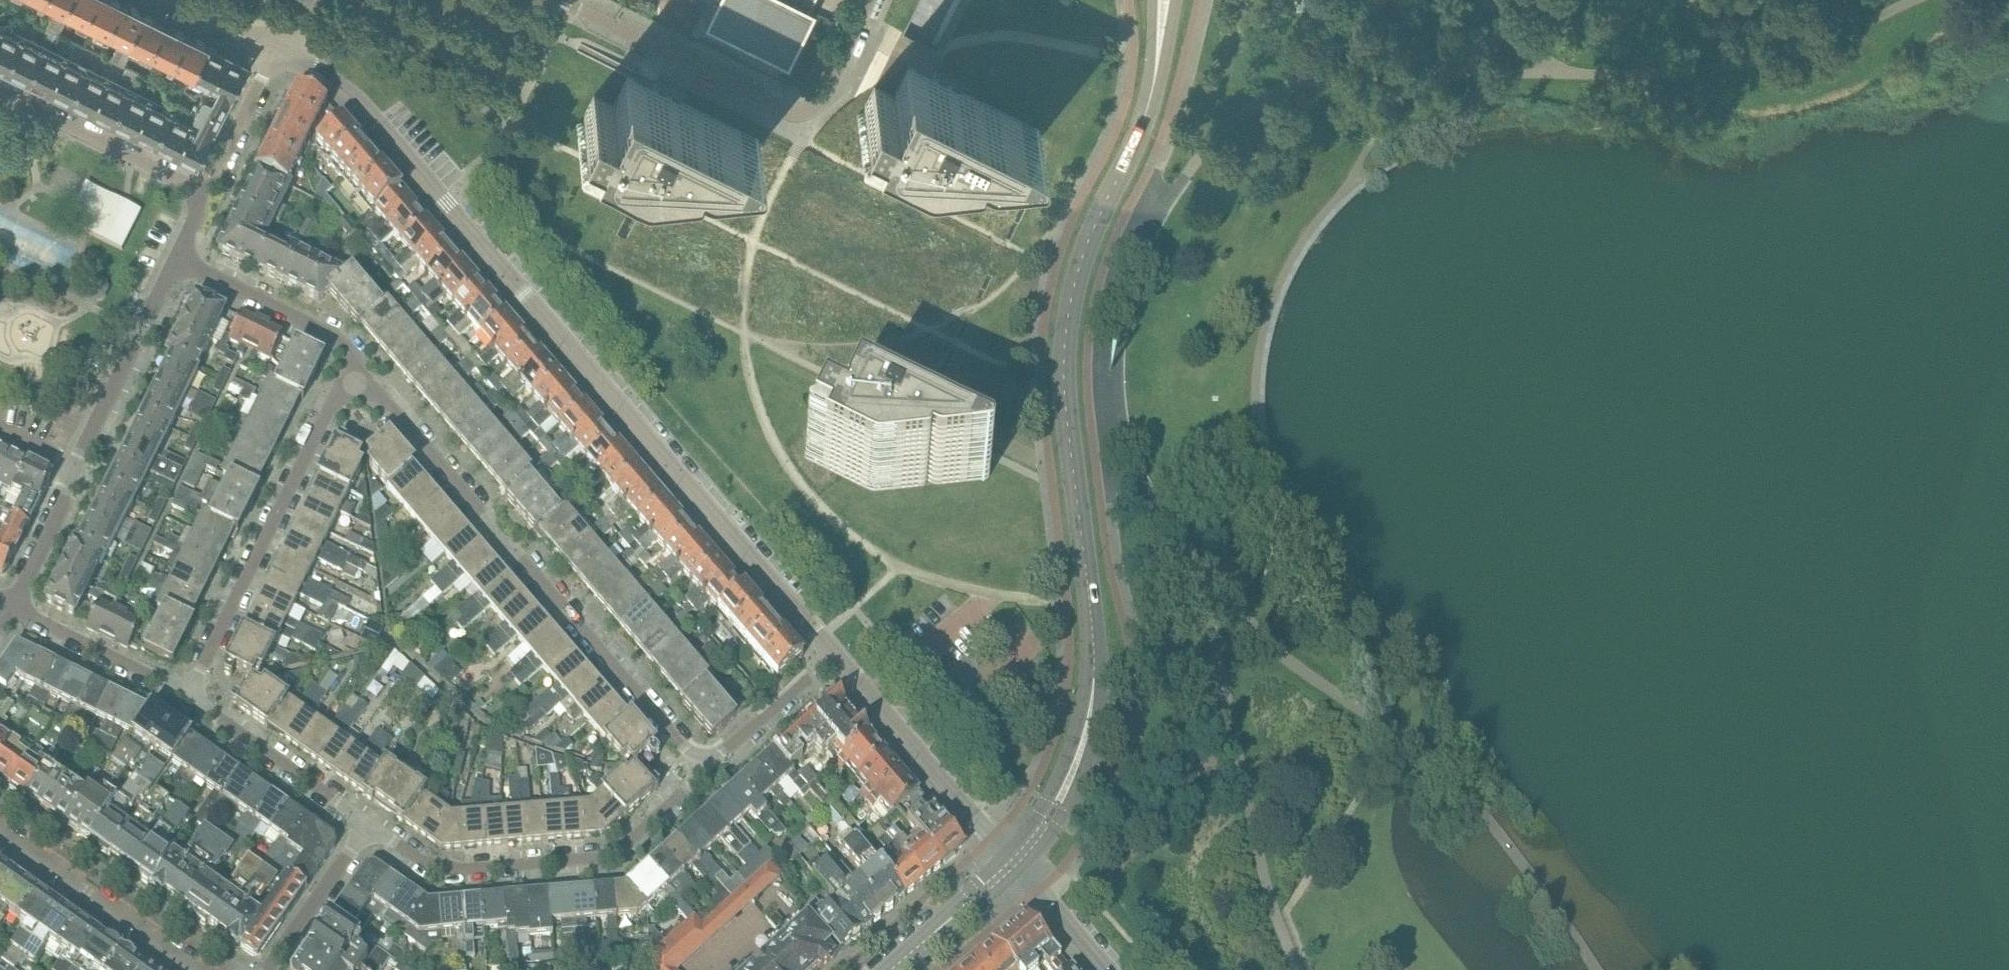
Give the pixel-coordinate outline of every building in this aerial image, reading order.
[(64,9),(68,0),(35,0),(40,2),(38,6),(43,9),(47,1),(64,9)] [(118,0),(68,0),(64,9),(80,17),(76,25),(86,30),(88,26),(104,34),(102,38),(108,41),(112,33),(128,41),(143,12),(118,0)] [(706,23),(788,63),(814,10),(810,8),(814,0),(717,0),(706,23)] [(207,44),(143,12),(128,41),(145,49),(141,57),(151,62),(153,58),(169,66),(167,70),(173,73),(177,64),(193,72),(207,44)] [(46,27),(48,28),(58,33),(64,20),(52,15),(46,27)] [(3,70),(20,37),(0,27),(0,68),(3,70)] [(61,35),(58,33),(48,28),(44,37),(57,43),(61,35)] [(42,48),(20,37),(3,70),(26,81),(42,48)] [(230,96),(247,63),(207,44),(193,72),(191,76),(216,89),(230,96)] [(111,59),(123,65),(129,52),(117,46),(111,59)] [(85,69),(42,48),(26,81),(68,102),(85,69)] [(1039,130),(933,78),(918,71),(909,66),(895,95),(896,95),(895,97),(875,87),(863,109),(867,111),(860,114),(859,114),(858,115),(858,116),(857,117),(858,118),(858,119),(858,120),(859,120),(921,150),(923,151),(924,151),(927,152),(930,152),(975,147),(976,147),(977,146),(978,145),(979,144),(979,143),(979,142),(983,143),(986,145),(988,145),(991,145),(1037,141),(1039,140),(1040,139),(1041,139),(1041,138),(1042,136),(1042,135),(1042,134),(1041,133),(1041,132),(1040,131),(1039,130)] [(122,76),(136,82),(140,74),(127,67),(122,76)] [(127,90),(85,69),(68,102),(111,122),(127,90)] [(759,139),(681,101),(641,81),(628,75),(614,103),(616,104),(615,106),(594,96),(583,118),(586,120),(579,122),(579,123),(578,123),(577,124),(577,125),(577,126),(577,127),(577,128),(578,128),(579,129),(640,159),(643,160),(646,161),(649,161),(694,156),(695,156),(697,155),(698,154),(698,152),(699,151),(699,150),(704,153),(706,153),(709,154),(711,154),(757,149),(758,149),(760,148),(760,147),(761,146),(761,145),(761,144),(761,143),(761,142),(760,140),(759,139)] [(182,79),(176,91),(182,94),(184,90),(188,81),(182,79)] [(297,88),(276,129),(307,144),(328,103),(303,91),(297,88)] [(172,99),(176,91),(171,89),(168,96),(172,99)] [(212,131),(230,96),(216,89),(212,96),(205,92),(203,93),(194,111),(194,113),(201,116),(197,124),(212,131)] [(127,90),(111,122),(153,143),(170,111),(127,90)] [(191,93),(184,90),(182,94),(180,98),(187,102),(191,93)] [(180,98),(182,94),(176,91),(172,99),(178,102),(180,98)] [(197,124),(170,111),(153,143),(196,164),(212,131),(197,124)] [(342,119),(316,141),(318,142),(346,175),(371,153),(342,119)] [(276,129),(257,169),(288,184),(307,144),(276,129)] [(371,153),(346,175),(376,209),(400,188),(401,188),(371,153)] [(279,221),(286,208),(281,206),(291,186),(287,185),(288,184),(257,169),(256,169),(258,170),(243,199),(258,206),(256,210),(275,219),(279,221)] [(325,193),(332,187),(324,177),(319,186),(325,193)] [(69,222),(92,234),(123,249),(142,211),(128,204),(88,184),(87,185),(88,185),(74,223),(69,221),(69,222)] [(314,197),(317,199),(318,199),(325,193),(319,186),(314,197)] [(368,231),(362,236),(368,243),(395,220),(394,218),(403,211),(406,214),(415,206),(400,188),(376,209),(376,210),(375,211),(382,219),(368,231)] [(339,210),(340,209),(325,193),(318,199),(323,202),(339,210)] [(244,236),(259,243),(262,245),(275,219),(256,210),(258,206),(243,199),(229,229),(244,236)] [(395,220),(368,243),(374,250),(381,258),(388,252),(381,245),(394,233),(401,241),(427,219),(415,206),(406,214),(403,211),(394,218),(395,220)] [(338,222),(344,229),(351,223),(345,216),(338,222)] [(306,218),(299,234),(305,237),(313,221),(306,218)] [(388,252),(381,258),(391,270),(394,273),(421,250),(420,248),(429,241),(432,244),(441,236),(427,219),(401,241),(408,249),(395,261),(388,252)] [(350,235),(356,229),(351,223),(344,229),(350,235)] [(229,229),(218,250),(233,258),(244,236),(229,229)] [(233,258),(248,265),(259,243),(244,236),(233,258)] [(421,250),(394,273),(400,280),(420,263),(427,272),(453,249),(441,236),(432,244),(429,241),(420,248),(421,250)] [(248,265),(263,272),(273,250),(262,245),(259,243),(248,265)] [(263,272),(292,287),(298,275),(302,278),(313,257),(285,243),(283,248),(288,250),(285,256),(273,250),(263,272)] [(415,282),(407,289),(413,295),(417,300),(421,304),(448,280),(446,279),(455,271),(458,274),(467,266),(453,249),(427,272),(434,280),(422,290),(415,282)] [(329,292),(347,274),(313,257),(302,278),(298,275),(292,287),(319,300),(329,292)] [(448,280),(421,304),(431,316),(434,319),(442,312),(435,304),(446,294),(453,302),(479,280),(467,266),(458,274),(455,271),(446,279),(448,280)] [(350,272),(347,274),(329,292),(356,323),(378,304),(350,272)] [(87,295),(95,299),(103,296),(107,288),(105,280),(97,277),(89,280),(85,287),(87,295)] [(450,326),(444,331),(447,334),(474,311),(473,309),(482,302),(484,305),(494,297),(479,280),(453,302),(460,310),(447,322),(450,326)] [(210,339),(225,309),(217,305),(216,303),(207,298),(204,299),(196,295),(182,325),(210,339)] [(408,308),(417,300),(413,295),(404,302),(408,308)] [(474,311),(447,334),(449,337),(458,348),(460,350),(468,343),(461,335),(473,325),(480,333),(506,311),(494,297),(484,305),(482,302),(473,309),(474,311)] [(384,299),(378,304),(356,323),(358,325),(359,324),(360,325),(362,323),(374,337),(399,316),(384,299)] [(417,300),(408,308),(413,313),(416,310),(425,321),(431,316),(421,304),(417,300)] [(263,321),(259,319),(242,311),(231,336),(229,338),(242,344),(238,352),(239,353),(243,354),(247,346),(250,348),(263,321)] [(468,343),(460,350),(466,357),(471,363),(473,365),(501,342),(499,340),(508,333),(511,336),(520,328),(506,311),(480,333),(487,341),(475,351),(468,343)] [(374,337),(387,353),(412,332),(399,316),(374,337)] [(435,339),(444,331),(434,319),(431,316),(425,321),(422,323),(435,339)] [(116,322),(106,317),(101,327),(111,332),(116,322)] [(271,358),(282,336),(284,331),(263,321),(250,348),(254,350),(250,358),(255,360),(259,352),(271,358)] [(196,368),(210,339),(182,325),(167,354),(170,356),(196,368)] [(501,342),(473,365),(475,368),(479,372),(486,367),(499,355),(506,363),(532,341),(520,328),(511,336),(508,333),(499,340),(501,342)] [(449,337),(447,334),(444,331),(435,339),(440,344),(449,337)] [(222,333),(218,342),(225,346),(229,338),(231,336),(223,332),(222,333)] [(426,348),(412,332),(387,353),(401,369),(426,348)] [(494,374),(486,380),(493,388),(498,394),(500,396),(527,372),(526,371),(534,363),(537,366),(547,358),(532,341),(506,363),(513,372),(501,382),(494,374)] [(218,342),(214,350),(225,356),(224,358),(234,363),(238,356),(227,351),(229,348),(225,346),(218,342)] [(303,397),(323,356),(297,343),(277,384),(303,397)] [(401,369),(414,385),(439,363),(426,348),(401,369)] [(196,368),(170,356),(155,384),(184,399),(198,370),(196,368)] [(446,372),(439,363),(414,385),(428,400),(471,363),(466,357),(457,365),(456,364),(446,372)] [(240,365),(250,369),(255,360),(250,358),(240,365)] [(527,372),(500,396),(502,399),(503,400),(509,395),(512,398),(513,396),(525,386),(532,394),(558,372),(547,358),(537,366),(534,363),(526,371),(527,372)] [(441,416),(466,395),(458,385),(468,376),(467,375),(475,368),(473,365),(471,363),(428,400),(441,416)] [(223,367),(217,379),(225,383),(231,371),(223,367)] [(520,404),(513,411),(520,420),(525,426),(526,426),(553,403),(552,401),(561,394),(563,397),(573,389),(558,372),(532,394),(539,402),(527,412),(520,404)] [(256,388),(234,377),(231,384),(243,389),(253,395),(256,388)] [(220,393),(225,383),(217,379),(212,389),(220,393)] [(303,397),(277,384),(270,381),(262,399),(291,413),(299,397),(302,399),(303,397)] [(170,427),(184,399),(155,384),(141,413),(170,427)] [(484,395),(474,404),(466,395),(441,416),(455,432),(480,410),(490,402),(498,394),(493,388),(484,396),(484,395)] [(241,412),(252,417),(282,431),(291,413),(262,399),(253,395),(243,389),(240,396),(247,399),(241,412)] [(553,403),(526,426),(530,431),(533,434),(539,429),(552,417),(559,425),(585,403),(573,389),(563,397),(561,394),(552,401),(553,403)] [(198,391),(193,403),(210,412),(216,400),(198,391)] [(490,402),(494,406),(502,399),(500,396),(498,394),(490,402)] [(205,422),(210,412),(193,403),(187,413),(205,422)] [(553,444),(546,450),(548,452),(552,456),(552,457),(580,434),(578,432),(587,424),(590,427),(599,419),(585,403),(559,425),(566,433),(553,444)] [(986,469),(880,417),(868,411),(856,405),(843,433),(844,434),(843,435),(822,425),(811,448),(814,449),(814,450),(807,452),(806,453),(805,454),(805,455),(805,456),(805,457),(806,458),(807,458),(867,488),(869,489),(870,489),(872,490),(873,490),(875,490),(878,490),(922,486),(924,485),(926,484),(926,483),(927,482),(927,481),(927,480),(931,482),(933,483),(936,484),(939,484),(984,479),(986,479),(987,478),(988,477),(989,476),(989,475),(989,474),(989,473),(989,471),(988,471),(988,470),(986,469)] [(468,447),(493,426),(484,416),(480,410),(455,432),(468,447)] [(156,456),(170,427),(141,413),(127,442),(156,456)] [(272,451),(282,431),(252,417),(243,436),(272,451)] [(580,434),(552,457),(556,462),(566,472),(572,467),(565,459),(578,447),(585,455),(611,433),(599,419),(590,427),(587,424),(578,432),(580,434)] [(512,428),(516,433),(525,426),(520,420),(512,428)] [(236,433),(239,427),(228,421),(225,428),(236,433)] [(194,426),(188,436),(196,440),(201,429),(194,426)] [(468,447),(482,463),(507,442),(516,433),(512,428),(502,437),(493,426),(468,447)] [(526,426),(525,426),(516,433),(521,438),(530,431),(526,426)] [(233,439),(236,433),(225,428),(222,434),(233,439)] [(383,430),(381,430),(376,434),(376,436),(382,442),(368,454),(374,461),(369,465),(387,486),(389,484),(411,464),(412,463),(383,430)] [(572,467),(566,472),(576,484),(579,488),(606,464),(605,463),(613,455),(616,458),(626,450),(611,433),(585,455),(592,464),(579,475),(572,467)] [(349,491),(361,467),(356,464),(360,456),(343,448),(347,440),(347,438),(341,435),(339,436),(319,476),(321,477),(348,490),(349,491)] [(191,451),(196,440),(188,436),(183,447),(191,451)] [(272,451),(243,436),(234,455),(263,469),(272,451)] [(208,451),(211,444),(203,440),(200,447),(208,451)] [(160,458),(156,456),(127,442),(120,457),(148,471),(153,473),(175,484),(182,469),(160,458)] [(520,457),(507,442),(482,463),(496,479),(520,458),(520,457)] [(3,490),(9,493),(12,494),(27,464),(0,450),(0,488),(3,490)] [(606,464),(579,488),(580,490),(585,495),(586,496),(594,488),(593,488),(605,478),(612,486),(637,464),(626,450),(616,458),(613,455),(605,463),(606,464)] [(186,461),(164,451),(160,458),(182,469),(186,461)] [(215,471),(219,463),(196,452),(193,460),(205,466),(215,471)] [(542,466),(552,457),(552,456),(548,452),(537,461),(539,463),(542,466)] [(224,475),(231,478),(257,491),(262,481),(258,479),(263,469),(234,455),(224,475)] [(120,457),(105,485),(134,499),(148,471),(120,457)] [(515,508),(537,489),(533,484),(549,470),(548,469),(556,462),(552,457),(542,466),(533,473),(506,497),(515,508)] [(531,470),(520,458),(496,479),(502,487),(499,489),(506,497),(533,473),(531,470)] [(194,487),(205,466),(193,460),(182,482),(194,487)] [(2,514),(27,526),(49,481),(47,473),(36,468),(27,464),(12,494),(9,493),(4,502),(0,500),(0,513),(2,514)] [(389,484),(404,502),(427,483),(411,464),(389,484)] [(595,501),(592,503),(594,505),(595,506),(604,517),(605,518),(632,495),(631,493),(640,486),(643,489),(652,481),(637,464),(612,486),(619,494),(608,504),(602,509),(595,501)] [(153,473),(149,481),(171,491),(175,484),(153,473)] [(343,500),(348,490),(321,477),(311,496),(338,509),(337,511),(349,517),(355,506),(343,500)] [(238,529),(257,491),(231,478),(212,516),(238,529)] [(370,496),(380,488),(373,479),(368,479),(370,496)] [(366,498),(364,481),(360,481),(354,492),(366,498)] [(632,495),(605,518),(608,522),(613,527),(618,534),(625,528),(618,520),(631,509),(638,517),(664,495),(652,481),(643,489),(640,486),(631,493),(632,495)] [(404,502),(417,518),(441,499),(427,483),(404,502)] [(105,485),(91,514),(120,528),(134,499),(105,485)] [(192,491),(180,486),(174,498),(196,509),(200,502),(189,497),(192,491)] [(525,519),(547,501),(537,489),(515,508),(525,519)] [(571,497),(576,503),(585,495),(580,490),(571,497)] [(625,528),(618,534),(622,538),(631,548),(631,549),(659,526),(657,524),(666,516),(669,519),(678,511),(664,495),(638,517),(645,525),(636,532),(629,524),(625,528)] [(311,496),(301,517),(328,530),(337,511),(338,509),(311,496)] [(158,498),(153,509),(160,512),(165,502),(158,498)] [(196,509),(174,498),(171,504),(194,515),(196,509)] [(432,535),(434,537),(457,518),(441,499),(417,518),(432,536),(432,535)] [(563,507),(562,506),(556,511),(547,501),(525,519),(535,531),(563,507)] [(375,527),(392,513),(384,503),(373,511),(375,527)] [(551,544),(576,522),(563,507),(535,531),(541,538),(544,536),(550,542),(551,544)] [(153,509),(147,520),(155,523),(160,512),(153,509)] [(659,526),(631,549),(635,553),(645,564),(651,559),(644,551),(657,539),(664,547),(690,525),(678,511),(669,519),(666,516),(657,524),(659,526)] [(361,512),(357,519),(370,525),(369,516),(361,512)] [(238,529),(212,516),(205,513),(196,531),(226,546),(230,537),(233,539),(238,529)] [(4,572),(16,549),(27,526),(2,514),(0,518),(0,528),(6,531),(3,538),(0,536),(0,573),(4,572)] [(91,514),(77,543),(103,555),(106,557),(120,528),(91,514)] [(365,562),(322,541),(328,530),(301,517),(292,536),(345,562),(361,570),(365,562)] [(605,518),(604,517),(594,524),(599,530),(608,522),(605,518)] [(457,518),(434,537),(446,551),(469,532),(457,518)] [(130,520),(125,530),(146,541),(151,531),(130,520)] [(564,559),(589,538),(576,522),(551,544),(564,559)] [(613,527),(608,522),(599,530),(604,535),(613,527)] [(658,565),(651,572),(658,579),(658,580),(685,556),(684,555),(693,547),(695,550),(705,542),(690,525),(664,547),(671,555),(659,566),(658,565)] [(181,539),(171,534),(168,541),(216,565),(226,546),(196,531),(187,527),(181,539)] [(125,530),(119,542),(141,552),(146,541),(125,530)] [(348,531),(344,538),(358,545),(362,538),(348,531)] [(431,580),(419,591),(425,597),(436,587),(482,548),(469,532),(446,551),(454,560),(431,580)] [(377,543),(378,552),(392,541),(387,535),(377,543)] [(207,583),(216,565),(168,541),(156,536),(153,542),(174,552),(168,564),(178,569),(207,583)] [(310,567),(315,557),(341,570),(345,562),(292,536),(283,554),(310,567)] [(374,553),(372,544),(362,538),(358,545),(374,553)] [(578,575),(603,554),(589,538),(564,559),(578,575)] [(75,541),(60,571),(89,585),(103,555),(77,543),(75,541)] [(685,556),(658,580),(661,583),(667,578),(670,582),(684,570),(691,578),(717,556),(705,542),(695,550),(693,547),(684,555),(685,556)] [(482,548),(436,587),(442,594),(453,584),(465,574),(472,581),(495,562),(482,548)] [(621,555),(611,564),(603,554),(578,575),(591,591),(635,553),(631,549),(631,548),(622,556),(621,555)] [(635,553),(591,591),(605,607),(630,585),(641,576),(632,565),(636,562),(645,572),(649,569),(645,564),(635,553)] [(345,607),(349,599),(305,577),(310,567),(283,554),(274,572),(339,603),(345,607)] [(130,556),(125,566),(132,570),(137,560),(130,556)] [(687,601),(681,607),(684,610),(712,587),(710,585),(719,578),(722,581),(731,573),(717,556),(691,578),(698,586),(684,598),(687,601)] [(473,597),(457,610),(463,617),(509,578),(495,562),(472,581),(480,591),(473,597)] [(388,564),(381,570),(382,580),(393,570),(388,564)] [(127,581),(132,570),(125,566),(119,577),(127,581)] [(153,573),(150,579),(161,584),(168,587),(198,602),(207,583),(178,569),(172,581),(153,572),(153,573)] [(399,576),(393,570),(382,580),(383,588),(399,576)] [(74,615),(89,585),(60,571),(46,601),(54,605),(55,607),(64,612),(66,611),(74,615)] [(264,592),(291,605),(297,593),(324,606),(318,618),(329,623),(339,603),(274,572),(264,592)] [(712,587),(684,610),(685,611),(687,614),(693,608),(697,612),(710,600),(717,608),(743,586),(731,573),(722,581),(719,578),(710,585),(712,587)] [(463,617),(456,623),(462,629),(478,616),(491,604),(499,613),(522,593),(509,578),(463,617)] [(168,587),(161,584),(150,579),(147,585),(156,589),(149,603),(158,608),(192,624),(193,621),(189,619),(198,602),(168,587)] [(658,580),(658,579),(639,596),(630,585),(605,607),(618,622),(619,622),(643,601),(653,593),(662,585),(661,583),(658,580)] [(121,592),(99,581),(96,589),(103,592),(115,599),(117,599),(121,592)] [(657,598),(667,590),(662,585),(653,593),(657,598)] [(743,586),(717,608),(717,609),(718,609),(744,639),(747,643),(773,620),(744,586),(743,586)] [(103,592),(96,589),(93,587),(88,596),(99,601),(103,592)] [(425,597),(392,625),(398,632),(442,594),(436,587),(425,597)] [(379,591),(371,592),(372,598),(380,602),(379,591)] [(137,597),(127,592),(128,601),(137,606),(141,599),(137,597)] [(287,614),(291,605),(264,592),(254,612),(318,643),(322,634),(286,616),(287,614)] [(506,621),(483,640),(489,647),(534,608),(522,593),(499,613),(506,621)] [(89,622),(86,628),(104,636),(110,639),(128,648),(130,643),(141,621),(128,615),(132,607),(128,605),(124,613),(116,609),(120,601),(117,599),(115,599),(112,607),(99,601),(89,622)] [(619,622),(632,638),(657,617),(648,606),(643,601),(619,622)] [(151,639),(145,650),(172,664),(192,624),(158,608),(145,635),(151,639)] [(534,608),(489,647),(495,654),(518,635),(524,643),(548,623),(546,622),(534,608)] [(685,611),(676,619),(680,624),(689,616),(687,614),(685,611)] [(290,638),(315,650),(318,643),(254,612),(245,632),(272,645),(277,634),(289,640),(290,638)] [(694,621),(689,616),(680,624),(685,629),(694,621)] [(670,632),(657,617),(632,638),(646,654),(670,632)] [(370,620),(361,638),(376,645),(383,627),(370,620)] [(744,639),(727,653),(733,660),(750,646),(777,677),(802,655),(803,655),(773,620),(747,643),(744,639)] [(514,667),(509,671),(515,677),(515,678),(561,639),(548,623),(524,643),(532,651),(514,667)] [(223,671),(224,673),(230,676),(232,675),(236,667),(252,675),(255,668),(261,670),(273,645),(272,645),(245,632),(243,631),(223,671)] [(646,654),(659,669),(684,648),(670,632),(646,654)] [(561,639),(515,678),(521,684),(544,665),(551,673),(574,654),(573,652),(561,639)] [(684,648),(659,669),(673,685),(697,664),(707,656),(716,648),(710,641),(701,648),(692,657),(684,648)] [(0,665),(0,684),(6,688),(17,681),(13,678),(16,674),(25,681),(39,653),(16,642),(0,665)] [(342,653),(327,646),(326,657),(342,653)] [(721,653),(716,648),(707,656),(712,661),(721,653)] [(395,649),(382,669),(390,674),(395,667),(402,656),(395,649)] [(443,649),(426,663),(433,669),(448,656),(449,655),(443,649)] [(57,662),(39,653),(25,681),(34,685),(26,702),(33,707),(47,680),(45,679),(49,671),(53,672),(57,662)] [(528,708),(523,712),(524,712),(528,718),(586,668),(574,654),(551,673),(558,682),(528,708)] [(306,662),(291,655),(285,667),(306,662)] [(448,656),(433,669),(448,682),(461,671),(448,656)] [(47,680),(33,707),(35,708),(41,712),(50,719),(53,713),(43,707),(50,693),(60,698),(74,670),(57,662),(53,672),(49,671),(45,679),(47,680)] [(721,671),(725,676),(734,668),(730,663),(721,671)] [(673,685),(685,700),(704,683),(706,685),(711,680),(697,664),(673,685)] [(298,681),(307,668),(286,673),(298,681)] [(528,718),(521,724),(527,731),(527,732),(559,704),(565,711),(599,683),(586,668),(528,718)] [(53,713),(50,719),(53,721),(59,725),(67,730),(82,697),(81,697),(85,689),(89,689),(93,680),(74,670),(60,698),(70,703),(63,718),(53,713)] [(319,687),(284,737),(302,749),(318,726),(309,720),(339,677),(331,671),(319,687)] [(82,697),(67,730),(83,742),(88,732),(78,727),(86,711),(96,716),(110,688),(93,680),(89,689),(85,689),(81,697),(82,697)] [(284,702),(268,726),(284,737),(319,687),(313,683),(294,709),(285,704),(286,703),(284,702)] [(599,683),(565,711),(573,721),(584,712),(590,719),(613,699),(599,683)] [(704,683),(685,700),(682,702),(712,738),(734,718),(706,685),(704,683)] [(234,694),(230,699),(231,701),(267,727),(268,726),(284,702),(264,688),(262,691),(252,684),(242,698),(236,693),(234,694)] [(88,732),(83,742),(100,754),(118,715),(120,716),(124,709),(121,705),(126,696),(110,688),(96,716),(106,721),(101,732),(91,727),(88,732)] [(744,707),(755,697),(749,691),(738,701),(744,707)] [(834,692),(797,726),(816,748),(824,756),(826,753),(834,762),(837,759),(839,757),(868,732),(851,712),(834,692)] [(318,726),(302,749),(318,761),(361,699),(354,694),(327,733),(318,726)] [(436,695),(430,704),(435,707),(439,701),(439,697),(436,695)] [(149,708),(126,696),(121,705),(124,709),(120,716),(118,715),(100,754),(107,759),(122,729),(132,734),(149,708)] [(473,704),(478,709),(479,709),(484,704),(480,698),(473,704)] [(361,699),(318,761),(335,772),(351,749),(341,743),(351,728),(368,704),(361,699)] [(590,719),(606,738),(629,718),(613,699),(590,719)] [(6,722),(2,719),(12,706),(6,702),(0,711),(0,731),(6,722)] [(132,734),(112,762),(126,772),(131,765),(134,767),(141,756),(145,758),(171,720),(151,706),(149,708),(132,734)] [(46,730),(52,721),(33,709),(27,718),(46,730)] [(524,712),(508,725),(509,726),(513,731),(521,724),(528,718),(524,712)] [(605,739),(622,759),(627,755),(633,762),(647,750),(652,757),(654,757),(659,753),(659,751),(631,717),(629,718),(606,738),(605,739)] [(190,734),(171,720),(145,758),(148,760),(140,771),(143,773),(138,781),(148,787),(152,790),(173,761),(172,761),(190,735),(190,734)] [(797,726),(773,748),(792,770),(793,770),(816,748),(797,726)] [(545,728),(531,739),(540,743),(550,734),(545,728)] [(351,749),(335,772),(351,784),(386,734),(379,729),(360,755),(351,749)] [(500,734),(491,731),(482,766),(500,770),(500,734)] [(550,734),(540,743),(551,747),(560,739),(554,731),(550,734)] [(868,732),(839,757),(856,777),(885,751),(868,732)] [(386,734),(351,784),(367,795),(394,756),(393,755),(392,757),(384,751),(387,748),(393,739),(386,734)] [(10,742),(0,735),(0,756),(10,742)] [(160,779),(152,790),(155,792),(168,801),(195,763),(193,762),(198,755),(202,756),(208,748),(190,735),(172,761),(173,761),(181,767),(168,785),(160,779)] [(564,751),(573,743),(567,736),(554,748),(564,751)] [(9,782),(36,745),(28,739),(25,740),(22,744),(13,738),(10,742),(0,756),(0,779),(6,783),(7,781),(9,782)] [(36,745),(9,782),(11,784),(9,786),(17,792),(19,789),(28,796),(47,769),(61,750),(55,746),(50,754),(37,745),(36,745)] [(401,745),(396,752),(401,756),(406,748),(401,745)] [(549,765),(553,765),(550,752),(534,746),(536,766),(549,765)] [(169,802),(175,807),(196,777),(205,784),(223,758),(208,748),(202,756),(198,755),(193,762),(195,763),(168,801),(169,802)] [(800,791),(806,785),(793,770),(792,770),(773,748),(765,756),(765,755),(761,755),(758,758),(758,762),(756,764),(777,786),(787,777),(800,791)] [(451,772),(458,773),(464,752),(457,750),(451,772)] [(591,776),(587,781),(588,782),(599,794),(621,817),(623,818),(659,785),(659,783),(653,779),(654,757),(652,757),(647,750),(633,762),(633,769),(627,775),(624,771),(623,773),(606,788),(595,776),(593,778),(591,776)] [(885,751),(856,777),(865,787),(863,789),(870,797),(901,770),(885,751)] [(556,772),(568,767),(563,756),(559,756),(550,752),(553,765),(556,772)] [(591,758),(591,761),(602,762),(603,756),(592,754),(591,758)] [(367,795),(366,796),(374,802),(376,798),(381,802),(380,804),(390,811),(391,809),(397,814),(395,817),(403,822),(404,821),(403,820),(420,797),(422,794),(406,783),(404,781),(393,774),(401,762),(402,761),(394,756),(367,795)] [(426,774),(434,763),(424,756),(416,768),(426,774)] [(223,758),(205,784),(214,790),(193,819),(197,822),(201,825),(228,787),(226,786),(231,779),(235,779),(241,771),(223,758)] [(568,758),(567,760),(571,771),(577,769),(579,774),(585,771),(582,762),(582,761),(568,758)] [(91,790),(86,797),(67,823),(91,841),(118,803),(106,795),(104,799),(98,795),(105,785),(109,787),(113,782),(117,785),(126,772),(112,762),(110,761),(104,771),(92,789),(91,790)] [(601,770),(602,762),(591,761),(590,768),(601,770)] [(740,778),(740,779),(760,802),(770,792),(783,806),(790,800),(777,786),(756,764),(747,772),(747,771),(744,771),(740,774),(740,778)] [(807,785),(816,777),(805,765),(797,773),(807,785)] [(86,785),(92,789),(104,771),(98,767),(86,785)] [(526,767),(517,768),(518,776),(523,841),(542,839),(539,809),(530,810),(526,767)] [(65,822),(67,823),(86,797),(75,789),(78,785),(61,773),(58,777),(47,769),(28,796),(30,797),(32,802),(38,803),(57,816),(59,821),(65,822)] [(870,797),(867,800),(873,808),(883,819),(888,814),(896,807),(917,789),(901,770),(870,797)] [(201,825),(205,827),(208,830),(229,800),(238,806),(255,781),(241,771),(235,779),(231,779),(226,786),(228,787),(201,825)] [(540,809),(539,809),(542,839),(562,838),(558,791),(556,773),(550,773),(547,773),(550,800),(540,800),(540,809)] [(501,797),(499,797),(502,843),(523,841),(518,776),(507,777),(509,792),(509,799),(511,799),(512,810),(502,811),(501,797)] [(118,803),(91,841),(100,847),(100,851),(107,856),(111,854),(129,828),(120,822),(130,809),(131,810),(148,787),(138,781),(135,778),(118,803)] [(469,799),(458,800),(459,816),(462,846),(482,844),(477,793),(480,779),(473,778),(469,795),(469,799)] [(480,779),(477,793),(482,844),(502,843),(499,797),(488,798),(488,781),(480,779)] [(784,828),(760,802),(740,779),(730,787),(726,787),(723,790),(723,793),(723,794),(721,795),(742,818),(750,811),(767,830),(768,829),(772,832),(780,833),(784,828)] [(812,780),(806,786),(822,803),(825,806),(830,801),(812,780)] [(274,794),(255,781),(238,806),(247,813),(226,842),(233,847),(260,809),(259,808),(264,802),(268,802),(274,794)] [(420,797),(403,820),(404,821),(421,833),(437,809),(448,793),(440,788),(429,804),(420,797)] [(933,808),(917,789),(896,807),(917,832),(929,821),(924,815),(933,808)] [(562,838),(580,836),(578,806),(568,807),(566,790),(558,791),(562,838)] [(129,828),(111,854),(121,861),(121,865),(128,870),(132,869),(150,843),(141,837),(145,831),(150,824),(152,825),(169,802),(168,801),(155,792),(129,828)] [(233,847),(241,852),(245,847),(261,823),(270,829),(288,804),(274,794),(268,802),(264,802),(259,808),(260,809),(233,847)] [(599,794),(587,805),(603,834),(621,817),(599,794)] [(759,853),(751,844),(734,826),(742,818),(721,795),(708,808),(715,815),(713,819),(719,826),(720,824),(744,851),(761,869),(771,860),(775,856),(776,856),(767,846),(759,853)] [(811,823),(827,809),(825,806),(822,803),(806,818),(811,823)] [(259,866),(262,868),(269,872),(287,845),(307,817),(288,804),(270,829),(266,836),(275,843),(259,866)] [(580,836),(603,834),(587,805),(578,806),(580,836)] [(842,806),(834,813),(841,821),(850,814),(842,806)] [(150,843),(132,869),(141,876),(141,880),(149,885),(152,884),(154,884),(172,858),(173,856),(181,845),(174,840),(187,821),(194,826),(197,822),(193,819),(184,813),(176,807),(154,838),(150,843)] [(761,869),(744,851),(720,824),(719,826),(713,819),(715,815),(708,808),(692,822),(713,845),(721,838),(746,866),(737,873),(746,883),(759,871),(761,869)] [(924,815),(929,821),(917,832),(919,833),(944,862),(945,861),(945,862),(955,854),(954,852),(964,843),(933,808),(924,815)] [(421,833),(442,848),(448,817),(437,809),(421,833)] [(850,814),(841,821),(850,831),(858,824),(850,814)] [(459,816),(448,817),(442,848),(462,846),(459,816)] [(335,837),(307,817),(287,845),(304,857),(293,872),(310,883),(336,845),(335,837)] [(794,839),(811,823),(806,818),(789,833),(794,839)] [(841,821),(835,827),(841,835),(835,840),(859,869),(851,876),(858,883),(884,914),(905,895),(880,866),(858,841),(850,831),(841,821)] [(692,822),(677,836),(732,896),(741,887),(746,883),(737,873),(730,880),(705,853),(713,845),(692,822)] [(219,837),(208,830),(205,827),(195,841),(196,842),(189,852),(192,853),(184,863),(173,856),(172,858),(154,884),(155,886),(153,889),(162,895),(164,892),(175,900),(219,837)] [(893,827),(886,834),(924,879),(944,862),(919,833),(907,843),(893,827)] [(905,895),(924,879),(886,834),(885,833),(878,840),(892,856),(880,866),(905,895)] [(717,893),(709,901),(716,910),(732,896),(677,836),(662,849),(683,872),(691,865),(717,893)] [(183,911),(195,918),(217,887),(206,880),(213,870),(215,871),(223,860),(223,861),(233,847),(226,842),(219,837),(175,900),(186,907),(183,911)] [(260,918),(240,946),(253,955),(261,953),(278,929),(301,895),(310,883),(293,872),(304,857),(287,845),(269,872),(277,878),(285,883),(260,918)] [(775,856),(782,863),(794,852),(787,845),(776,856),(775,856)] [(241,852),(249,858),(250,859),(254,853),(245,847),(241,852)] [(683,872),(662,849),(648,863),(680,898),(694,885),(683,872)] [(262,868),(259,866),(250,859),(249,858),(239,872),(240,872),(233,882),(235,884),(228,895),(217,887),(195,918),(206,926),(208,923),(219,931),(262,868)] [(751,899),(781,872),(771,860),(761,869),(759,871),(746,883),(741,887),(751,899)] [(821,864),(811,873),(831,896),(863,932),(884,914),(858,883),(851,876),(840,863),(832,870),(824,861),(821,864)] [(381,880),(387,872),(374,863),(366,864),(357,878),(378,892),(383,884),(381,880)] [(661,892),(667,899),(687,920),(694,914),(680,898),(648,863),(640,870),(640,869),(636,869),(633,872),(633,876),(627,881),(648,904),(651,908),(655,904),(652,901),(661,892)] [(17,876),(0,864),(0,901),(17,876)] [(277,878),(269,872),(262,868),(219,931),(229,938),(227,941),(236,948),(239,945),(240,946),(260,918),(249,911),(257,899),(259,901),(266,891),(267,892),(277,878)] [(406,885),(390,874),(387,872),(381,880),(383,884),(378,892),(370,902),(363,912),(370,917),(372,914),(381,921),(388,911),(406,885)] [(0,901),(0,928),(5,921),(3,920),(9,912),(18,919),(38,890),(17,876),(0,901)] [(378,892),(357,878),(350,888),(370,902),(378,892)] [(624,885),(614,885),(616,916),(637,915),(648,904),(627,881),(624,885)] [(388,911),(383,919),(401,932),(407,923),(424,898),(406,885),(388,911)] [(619,954),(616,916),(614,885),(594,887),(596,918),(607,917),(609,942),(598,943),(600,956),(619,954)] [(594,887),(571,889),(576,941),(576,945),(585,945),(584,932),(583,932),(583,928),(587,928),(586,919),(596,918),(594,887)] [(751,899),(741,887),(655,969),(677,969),(751,899)] [(370,902),(350,888),(343,898),(363,912),(370,902)] [(571,889),(548,891),(551,922),(561,921),(562,930),(562,934),(573,933),(574,945),(576,945),(576,941),(571,889)] [(11,946),(2,959),(10,965),(14,968),(18,962),(58,905),(38,890),(18,919),(27,925),(22,933),(20,932),(11,946)] [(551,922),(548,891),(526,893),(530,934),(530,936),(552,934),(551,922)] [(516,935),(530,934),(526,893),(504,895),(508,946),(509,963),(518,963),(516,935)] [(481,897),(483,927),(497,926),(499,946),(508,946),(504,895),(481,897)] [(804,908),(827,932),(843,950),(863,932),(831,896),(820,906),(814,899),(804,908)] [(463,907),(460,909),(460,919),(463,919),(466,957),(486,956),(483,927),(481,897),(463,898),(463,907)] [(363,912),(343,898),(330,916),(351,930),(363,912)] [(407,923),(401,932),(409,938),(427,950),(432,944),(442,943),(441,931),(438,900),(428,901),(424,898),(407,923)] [(463,898),(438,900),(441,931),(454,930),(458,969),(467,969),(466,957),(463,919),(460,919),(460,909),(463,907),(463,898)] [(58,905),(18,962),(22,964),(27,958),(36,964),(46,950),(53,955),(79,919),(58,905)] [(993,941),(1018,969),(1036,969),(1046,961),(1053,969),(1071,969),(1072,969),(1042,934),(1032,922),(1025,914),(993,941)] [(335,969),(359,936),(350,931),(351,930),(330,916),(292,969),(335,969)] [(55,969),(74,969),(99,934),(79,919),(53,955),(61,961),(55,969)] [(835,956),(824,945),(826,943),(827,942),(826,939),(823,936),(808,919),(751,969),(819,969),(820,969),(835,956)] [(681,931),(687,938),(697,929),(696,927),(692,922),(681,931)] [(648,927),(649,951),(653,951),(665,940),(653,927),(648,927)] [(681,931),(669,942),(675,948),(687,938),(681,931)] [(827,932),(823,936),(826,939),(827,942),(826,943),(824,945),(835,956),(843,950),(827,932)] [(122,950),(99,934),(74,969),(108,969),(122,950)] [(366,942),(376,949),(377,949),(383,942),(372,934),(366,942)] [(385,955),(391,945),(393,942),(386,937),(383,942),(377,949),(385,955)] [(974,958),(985,969),(1018,969),(993,941),(974,958)] [(376,949),(366,942),(354,959),(350,957),(345,964),(347,965),(343,969),(361,969),(376,949)] [(665,957),(675,948),(669,942),(659,951),(665,957)] [(402,952),(391,945),(385,955),(397,964),(403,956),(402,952)] [(567,948),(553,950),(554,960),(568,958),(567,948)] [(385,955),(377,949),(376,949),(361,969),(382,969),(387,964),(395,969),(398,964),(397,964),(385,955)] [(145,966),(122,950),(108,969),(142,969),(145,966)] [(554,960),(553,950),(531,951),(532,961),(554,960)] [(665,957),(659,951),(650,959),(656,966),(665,957)] [(974,958),(960,969),(985,969),(974,958)]
